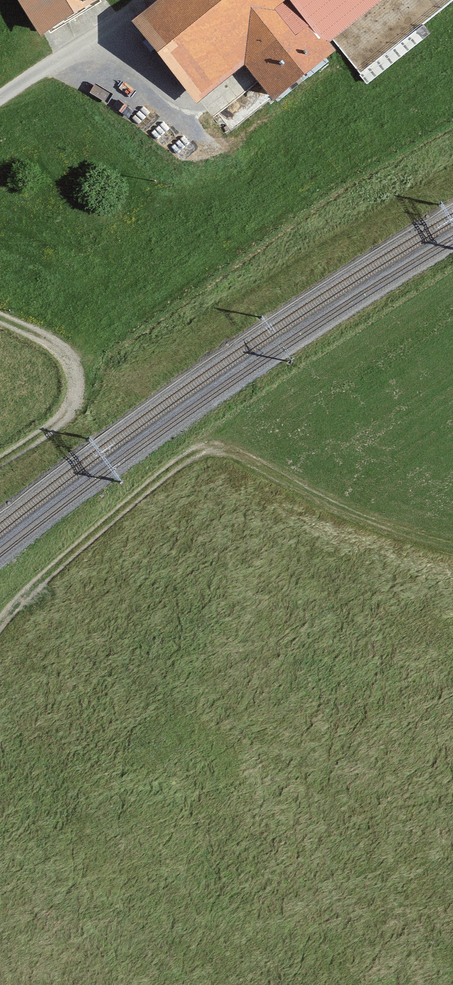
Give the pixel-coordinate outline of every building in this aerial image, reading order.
[(30,37),(100,0),(10,0),(30,37)] [(122,24),(186,103),(238,63),(266,99),(329,51),(324,45),(289,0),(154,0),(122,24)] [(324,45),(381,0),(289,0),(324,45)]
